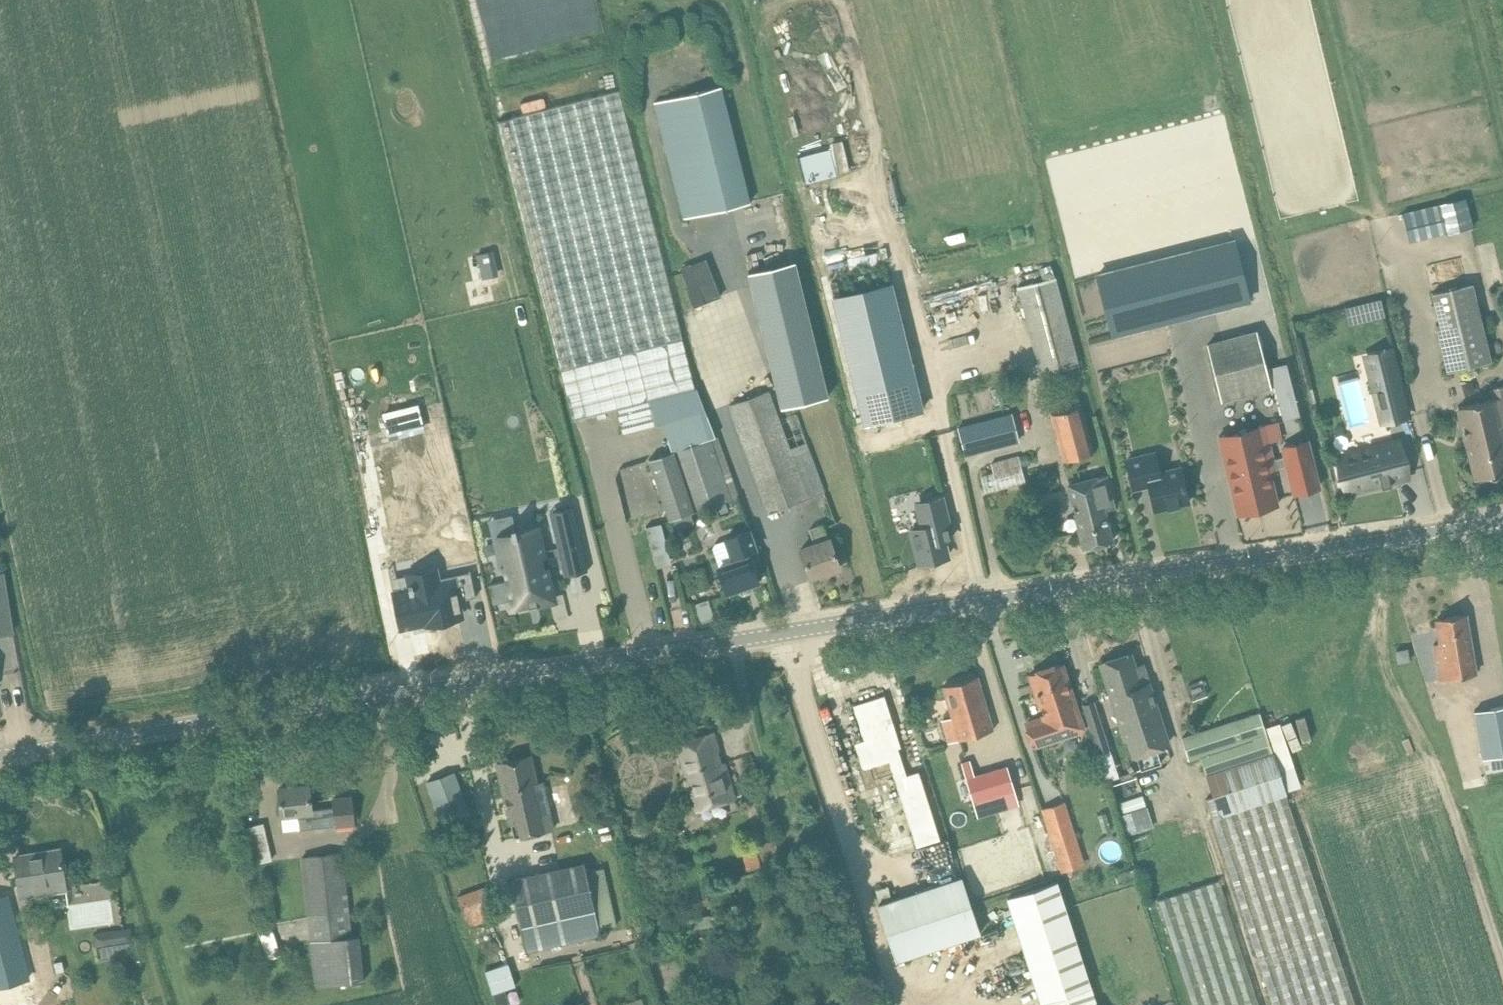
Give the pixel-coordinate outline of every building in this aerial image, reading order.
[(722,85),(655,102),(683,218),(750,202),(722,85)] [(695,389),(619,91),(498,122),(574,420),(617,409),(623,433),(654,426),(652,421),(654,420),(649,401),(695,389)] [(797,154),(804,181),(848,169),(841,142),(797,154)] [(1473,228),(1466,198),(1440,205),(1447,233),(1448,234),(1473,228)] [(1440,203),(1402,212),(1409,242),(1447,233),(1440,205),(1440,203)] [(1097,275),(1112,335),(1249,300),(1234,240),(1097,275)] [(690,263),(680,267),(688,288),(686,289),(693,308),(721,297),(706,258),(691,264),(690,263)] [(794,261),(746,272),(779,407),(827,396),(794,261)] [(859,288),(878,282),(874,269),(855,275),(859,288)] [(1056,279),(1019,288),(1041,374),(1078,365),(1056,279)] [(889,283),(831,297),(862,423),(920,408),(889,283)] [(1439,324),(1436,324),(1447,371),(1491,360),(1472,283),(1431,292),(1439,324)] [(1383,309),(1381,300),(1356,306),(1359,319),(1384,313),(1383,309)] [(1221,399),(1271,386),(1257,331),(1207,344),(1221,399)] [(1393,367),(1371,373),(1383,420),(1406,414),(1394,367),(1393,367)] [(1457,406),(1470,459),(1475,479),(1493,474),(1502,472),(1502,434),(1501,425),(1502,425),(1502,384),(1489,388),(1491,398),(1476,401),(1457,406)] [(688,391),(653,401),(659,423),(694,414),(688,391)] [(767,391),(730,405),(772,512),(808,497),(824,491),(806,442),(789,449),(775,412),(767,391)] [(1052,414),(1063,462),(1093,454),(1081,407),(1052,414)] [(966,454),(1017,441),(1009,411),(959,424),(966,454)] [(1276,423),(1219,435),(1233,495),(1238,514),(1277,505),(1269,474),(1275,473),(1274,469),(1287,466),(1288,470),(1313,464),(1307,440),(1282,446),(1285,457),(1272,460),(1268,441),(1280,438),(1276,423)] [(691,445),(673,450),(694,511),(738,496),(718,436),(709,438),(708,434),(696,438),(696,439),(690,441),(691,445)] [(1347,461),(1340,463),(1343,473),(1343,474),(1345,482),(1347,491),(1348,491),(1362,487),(1362,488),(1381,483),(1382,486),(1383,486),(1382,482),(1384,481),(1389,480),(1390,484),(1391,484),(1390,481),(1400,478),(1405,476),(1404,472),(1397,441),(1371,448),(1372,453),(1373,455),(1372,455),(1369,456),(1368,456),(1368,455),(1360,457),(1360,458),(1355,459),(1355,458),(1347,460),(1347,461)] [(691,512),(694,511),(673,450),(649,459),(663,501),(660,502),(662,509),(665,508),(669,520),(673,518),(676,529),(694,523),(691,512)] [(1188,502),(1183,483),(1180,467),(1158,472),(1154,453),(1126,459),(1133,488),(1149,485),(1154,507),(1166,504),(1167,507),(1188,502)] [(995,478),(1022,471),(1018,454),(991,462),(995,478)] [(636,480),(648,478),(646,464),(633,466),(636,480)] [(455,471),(427,477),(441,546),(469,541),(455,471)] [(1068,487),(1079,528),(1084,548),(1112,541),(1104,510),(1113,508),(1106,477),(1068,487)] [(923,518),(911,520),(920,555),(954,547),(951,533),(957,531),(946,485),(917,492),(923,518)] [(575,518),(553,523),(563,569),(584,565),(586,564),(580,538),(575,518)] [(839,566),(833,547),(824,521),(808,527),(815,546),(801,551),(810,577),(839,566)] [(654,524),(646,526),(653,552),(667,548),(661,522),(654,524)] [(512,532),(498,535),(502,554),(505,565),(504,565),(502,566),(505,580),(510,600),(512,609),(529,606),(529,608),(530,608),(530,605),(536,604),(537,606),(537,604),(550,601),(554,600),(546,568),(542,569),(540,557),(544,556),(537,526),(516,531),(515,526),(511,527),(512,532)] [(743,581),(756,577),(751,561),(748,552),(756,549),(749,530),(714,542),(711,548),(718,567),(727,591),(744,585),(743,581)] [(411,586),(393,590),(402,630),(427,625),(427,627),(468,618),(464,599),(479,596),(474,571),(443,578),(440,565),(408,572),(411,586)] [(0,573),(0,634),(12,632),(3,572),(0,573)] [(1475,674),(1468,634),(1465,614),(1436,619),(1440,643),(1433,644),(1439,680),(1475,674)] [(1407,649),(1396,651),(1398,662),(1409,660),(1407,649)] [(1122,700),(1123,702),(1129,700),(1125,689),(1148,682),(1143,665),(1134,667),(1130,654),(1101,663),(1115,706),(1119,704),(1118,702),(1122,700)] [(1082,730),(1067,683),(1061,663),(1030,673),(1045,718),(1025,724),(1032,746),(1082,730)] [(949,742),(974,735),(993,729),(977,676),(943,686),(952,717),(942,720),(949,742)] [(1129,700),(1123,702),(1125,709),(1129,708),(1133,719),(1118,724),(1120,729),(1160,716),(1148,682),(1125,689),(1129,700)] [(1083,704),(1098,751),(1109,748),(1094,700),(1083,704)] [(901,756),(884,703),(851,713),(868,767),(884,762),(911,845),(937,837),(918,778),(906,782),(898,757),(901,756)] [(1502,754),(1502,706),(1474,711),(1482,758),(1502,754)] [(1168,740),(1160,716),(1120,729),(1123,738),(1126,737),(1132,755),(1134,755),(1138,766),(1164,758),(1159,743),(1168,740)] [(1287,795),(1284,796),(1258,716),(1182,741),(1188,761),(1200,757),(1214,797),(1206,799),(1274,1004),(1357,1004),(1287,795)] [(736,798),(731,782),(725,763),(720,761),(717,751),(719,749),(713,731),(675,743),(682,763),(697,810),(736,798)] [(553,829),(547,801),(542,782),(536,783),(530,755),(497,763),(514,838),(553,829)] [(1015,793),(1013,789),(1006,765),(966,777),(974,805),(985,802),(987,808),(1011,801),(1009,795),(1015,793)] [(1116,769),(1105,772),(1108,781),(1119,777),(1116,769)] [(471,822),(460,791),(453,772),(428,781),(446,831),(471,822)] [(279,787),(282,816),(298,815),(299,829),(334,825),(334,828),(354,826),(351,797),(333,799),(334,807),(311,809),(309,784),(279,787)] [(1143,796),(1121,803),(1124,814),(1147,807),(1143,796)] [(1064,800),(1041,808),(1061,872),(1085,864),(1064,800)] [(264,823),(241,828),(249,864),(272,859),(264,823)] [(774,839),(740,848),(746,870),(761,866),(762,867),(780,861),(774,839)] [(65,884),(63,869),(60,849),(59,849),(60,853),(31,858),(30,854),(15,857),(21,897),(37,894),(36,889),(65,884)] [(347,937),(345,911),(339,853),(300,857),(313,988),(364,982),(359,936),(347,937)] [(954,872),(950,861),(927,869),(931,880),(954,872)] [(526,951),(601,934),(585,863),(510,879),(526,951)] [(897,960),(979,933),(960,876),(878,903),(897,960)] [(1091,986),(1057,880),(1006,896),(1040,1002),(1091,986)] [(1219,880),(1159,900),(1193,1004),(1259,1004),(1219,880)] [(485,886),(458,895),(468,927),(495,919),(485,886)] [(9,907),(8,907),(0,908),(0,974),(4,974),(17,971),(14,945),(3,947),(1,935),(12,933),(13,933),(9,907)] [(131,926),(93,933),(95,946),(133,939),(131,926)] [(268,959),(280,955),(271,928),(259,932),(268,959)] [(508,964),(485,971),(492,993),(515,986),(508,964)] [(493,994),(497,1004),(509,1004),(504,990),(493,994)]
